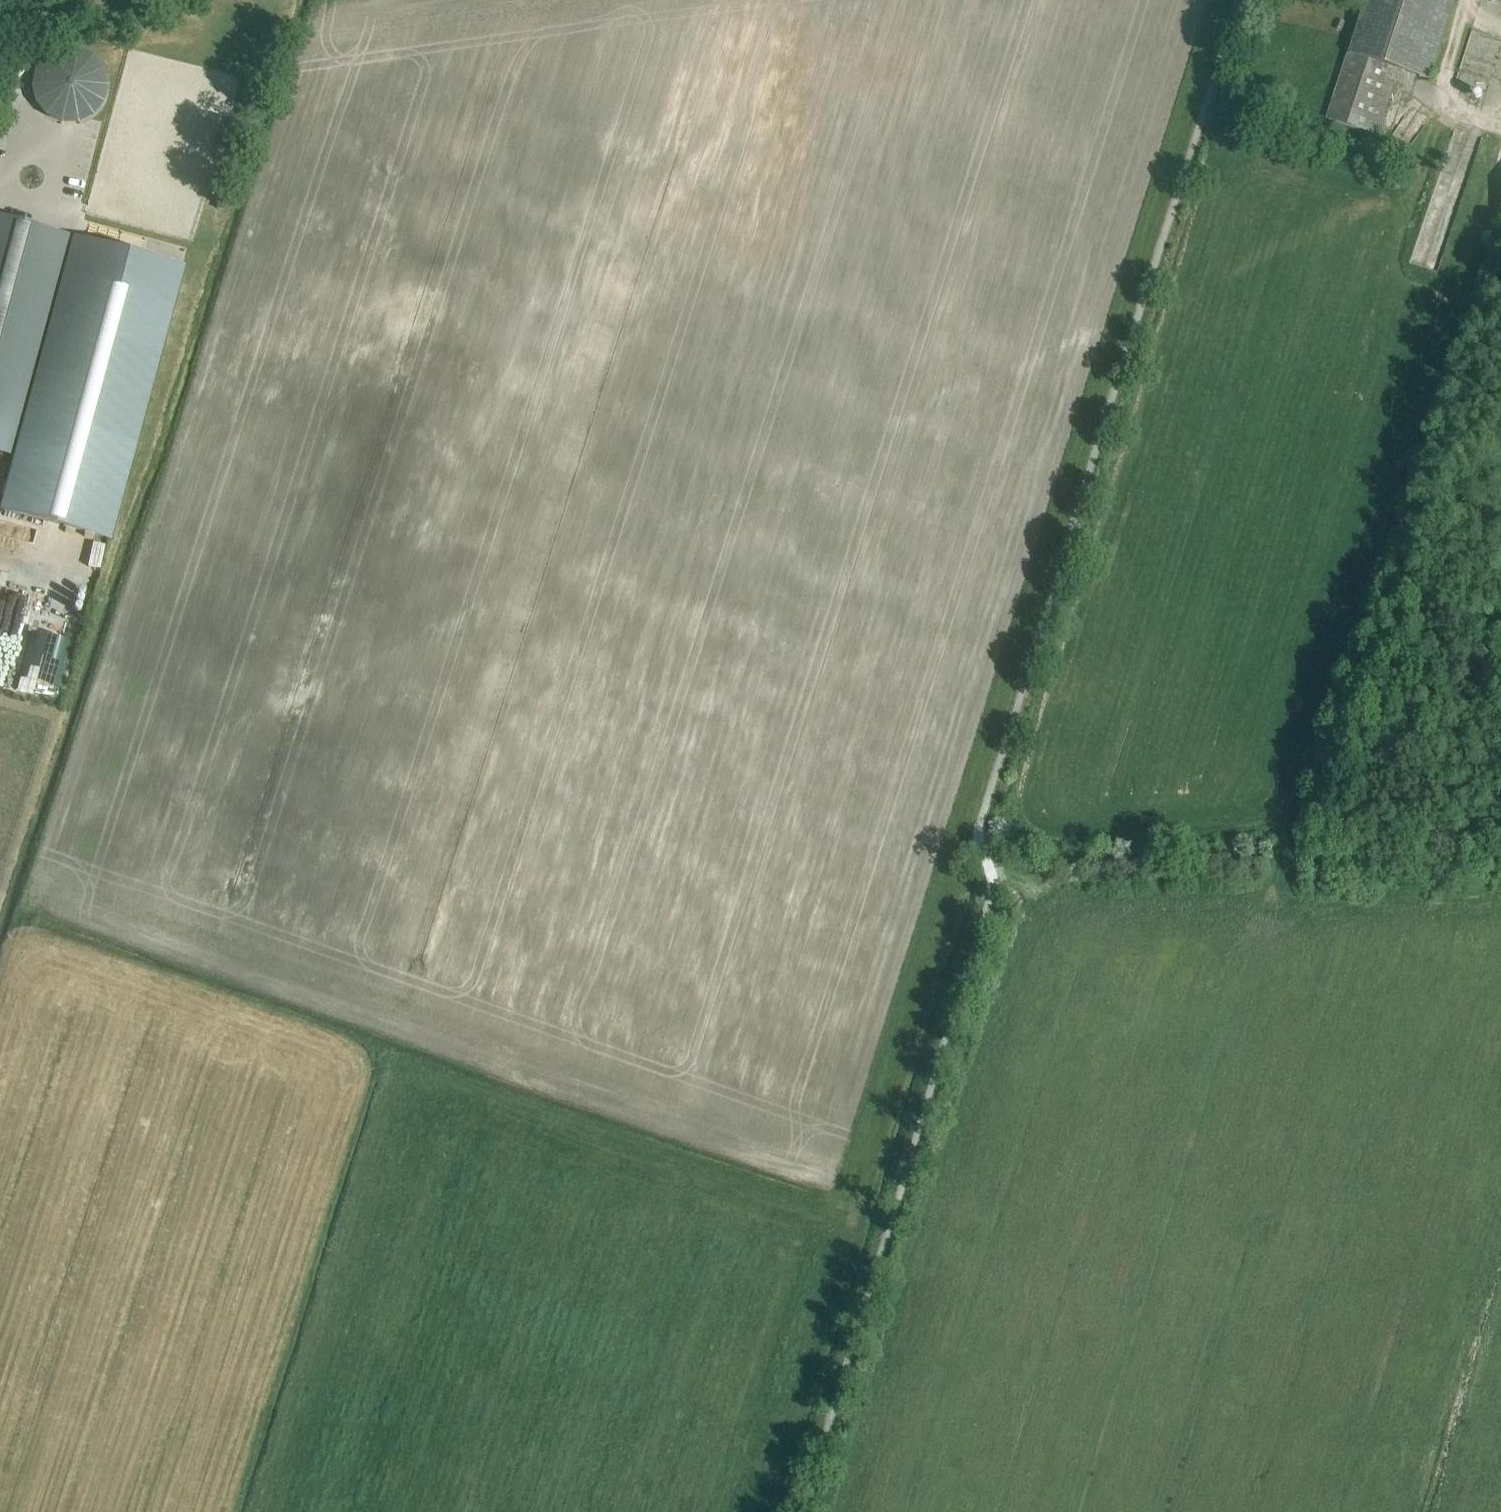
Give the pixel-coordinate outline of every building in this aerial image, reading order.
[(1328,120),(1376,136),(1393,86),(1382,83),(1387,67),(1429,81),(1455,0),(1368,0),(1328,120)] [(103,100),(112,66),(75,56),(71,71),(42,63),(31,101),(88,116),(93,97),(103,100)] [(1430,245),(1448,248),(1459,194),(1434,189),(1420,256),(1427,257),(1430,245)] [(219,200),(216,210),(223,212),(226,202),(219,200)] [(8,453),(65,237),(0,220),(0,451),(8,453)] [(63,283),(2,511),(107,540),(178,274),(156,268),(158,261),(139,256),(117,250),(98,245),(96,252),(73,246),(70,260),(63,283)]
